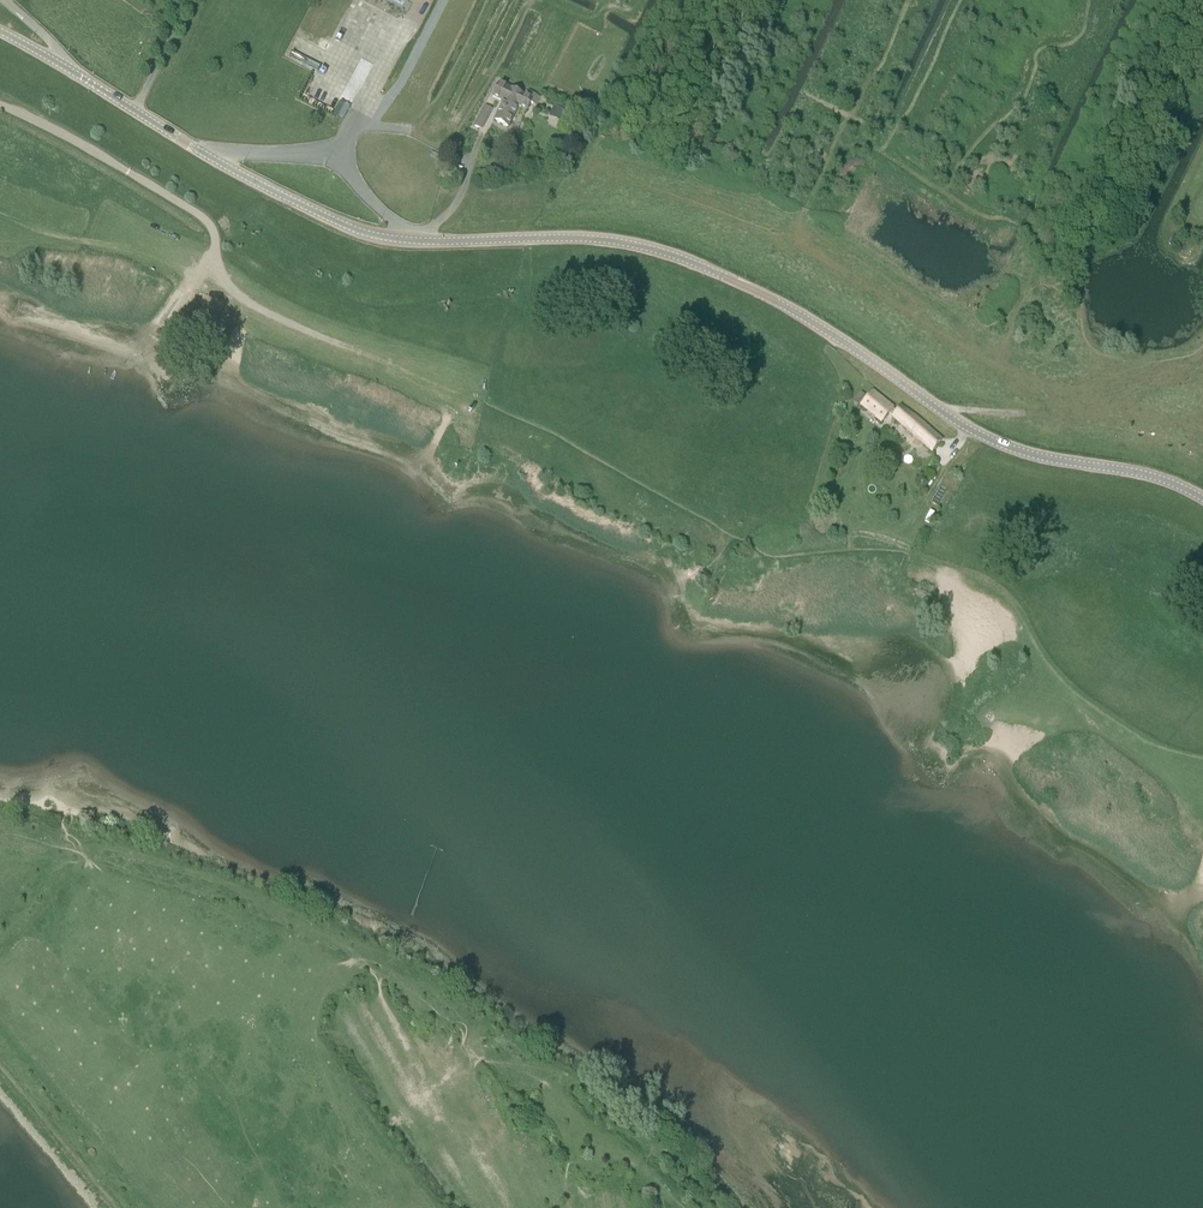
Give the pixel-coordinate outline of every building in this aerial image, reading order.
[(529,92),(526,98),(522,96),(522,97),(506,90),(506,88),(499,84),(492,97),(503,103),(495,121),(508,127),(518,106),(527,110),(530,103),(537,106),(541,98),(529,92)] [(339,101),(332,114),(337,117),(344,104),(339,101)] [(345,103),(338,116),(343,118),(350,106),(345,103)] [(492,109),(486,106),(481,114),(487,117),(492,109)] [(568,113),(558,108),(553,118),(563,123),(568,113)] [(1172,236),(1168,244),(1179,251),(1184,243),(1172,236)] [(901,408),(897,413),(893,410),(894,409),(874,391),(861,405),(881,423),(889,414),(893,417),(893,418),(933,452),(942,442),(915,418),(901,408)]
